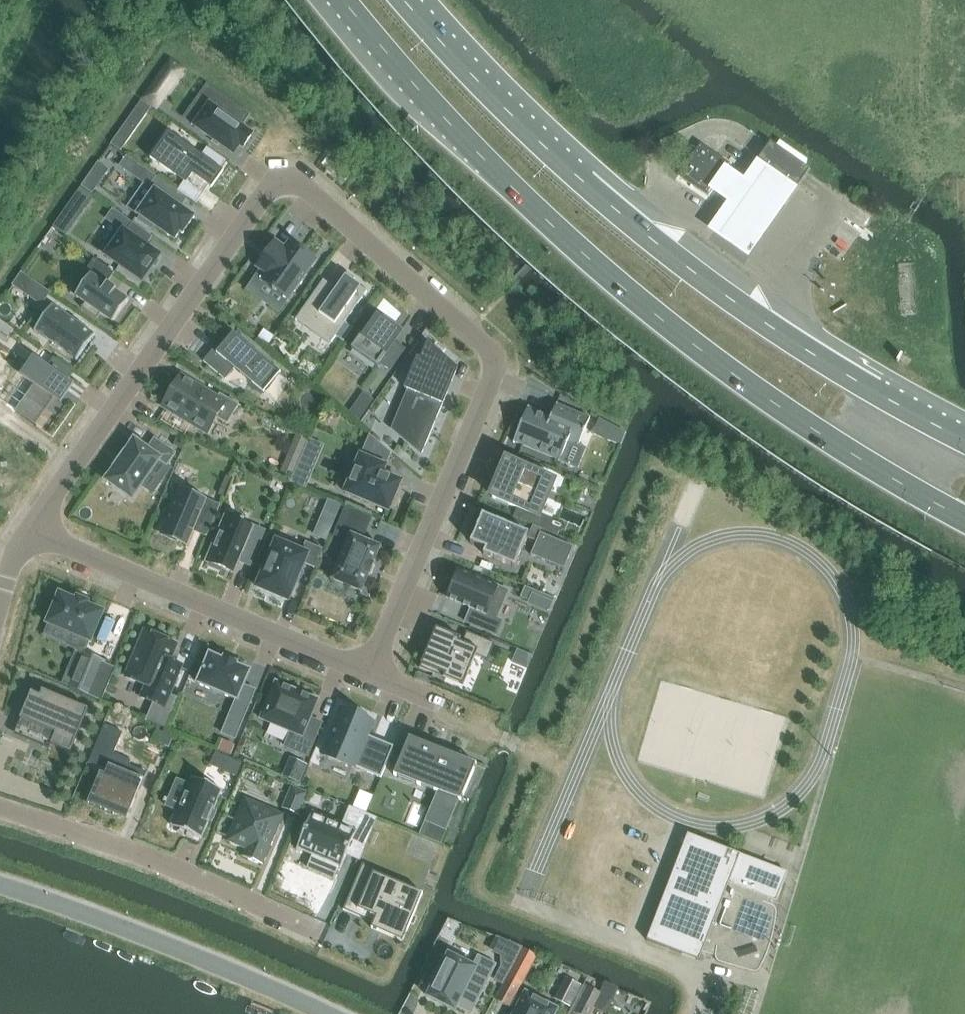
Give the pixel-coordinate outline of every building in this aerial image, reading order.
[(184,70),(171,61),(144,99),(157,109),(184,70)] [(243,148),(252,135),(233,122),(241,109),(207,85),(197,99),(209,107),(195,127),(234,154),(240,146),(243,148)] [(186,182),(200,192),(208,181),(214,186),(224,172),(221,170),(226,161),(207,148),(201,156),(167,132),(166,133),(168,134),(173,138),(164,150),(163,150),(163,151),(155,162),(169,173),(171,171),(185,181),(186,182)] [(765,151),(758,160),(798,187),(804,179),(810,170),(770,143),(765,151)] [(701,144),(678,176),(708,196),(730,165),(701,144)] [(756,156),(742,176),(723,163),(708,185),(727,198),(717,212),(707,227),(748,255),(760,237),(773,218),(787,199),(797,184),(756,156)] [(154,191),(138,214),(141,217),(139,220),(152,229),(154,226),(175,240),(181,232),(183,234),(195,217),(172,201),(179,192),(157,177),(150,188),(154,191)] [(133,223),(126,233),(124,231),(123,232),(106,256),(142,281),(160,257),(146,247),(153,237),(133,223)] [(301,250),(290,242),(285,248),(275,241),(262,260),(257,267),(257,268),(267,275),(262,281),(274,289),(273,291),(276,293),(277,291),(288,299),(292,294),(298,285),(306,274),(312,266),(316,260),(304,252),(305,251),(302,249),(301,250)] [(95,260),(86,273),(90,276),(77,296),(71,292),(71,293),(85,304),(83,307),(82,306),(81,308),(98,319),(99,318),(98,317),(100,314),(113,323),(128,301),(105,285),(112,274),(114,275),(114,274),(95,260)] [(913,263),(898,264),(902,314),(917,313),(913,263)] [(27,294),(36,282),(22,273),(14,285),(27,294)] [(355,279),(347,274),(340,284),(342,286),(339,291),(334,288),(333,290),(322,282),(302,312),(315,321),(310,328),(313,330),(313,329),(332,342),(367,292),(353,282),(355,279)] [(95,335),(52,305),(35,330),(77,360),(95,335)] [(393,326),(376,314),(352,349),(377,367),(380,363),(390,370),(405,349),(394,342),(399,335),(391,329),(393,326)] [(14,330),(0,320),(0,334),(5,338),(9,332),(11,334),(14,330)] [(273,337),(264,330),(258,340),(267,346),(273,337)] [(233,335),(221,348),(217,345),(203,361),(225,380),(234,369),(264,394),(281,374),(240,340),(239,338),(233,334),(233,335)] [(428,344),(421,361),(417,359),(405,389),(407,389),(417,393),(400,434),(422,453),(448,392),(457,370),(452,365),(428,344)] [(74,385),(68,381),(74,372),(54,358),(47,367),(34,357),(20,376),(34,386),(16,412),(36,426),(54,400),(61,404),(74,385)] [(181,376),(163,407),(208,433),(217,418),(228,425),(240,406),(219,394),(217,398),(181,376)] [(528,408),(514,441),(560,461),(569,441),(579,445),(590,419),(556,405),(551,418),(528,408)] [(308,440),(297,434),(289,453),(300,458),(308,440)] [(186,439),(178,435),(174,445),(182,449),(186,439)] [(383,474),(386,467),(385,466),(390,454),(391,455),(392,453),(369,435),(369,436),(361,456),(360,456),(345,493),(389,511),(402,482),(383,474)] [(147,450),(137,443),(137,442),(135,441),(133,443),(134,443),(126,455),(125,455),(116,467),(117,468),(108,479),(107,481),(109,482),(130,497),(132,499),(134,497),(133,496),(159,460),(167,466),(176,453),(155,438),(147,450)] [(493,498),(539,517),(555,480),(506,460),(500,474),(502,475),(493,498)] [(197,523),(211,529),(220,507),(180,490),(181,489),(180,488),(161,532),(186,542),(184,546),(187,547),(197,523)] [(332,580),(362,592),(380,548),(362,540),(372,516),(346,505),(336,530),(351,536),(332,580)] [(211,560),(209,563),(222,569),(223,566),(235,571),(240,558),(251,563),(266,528),(254,523),(253,526),(227,515),(208,559),(211,560)] [(529,534),(483,515),(471,543),(486,550),(484,555),(515,568),(529,534)] [(540,533),(531,555),(564,569),(574,547),(540,533)] [(257,588),(289,601),(304,564),(315,569),(323,549),(306,542),(302,552),(277,541),(257,588)] [(465,622),(496,635),(502,621),(496,619),(507,591),(460,570),(448,599),(471,609),(465,622)] [(76,600),(59,593),(46,624),(91,643),(104,612),(88,605),(88,604),(86,603),(85,604),(78,601),(78,600),(76,599),(76,600)] [(463,639),(437,628),(421,668),(464,687),(477,656),(489,661),(496,644),(468,633),(463,644),(461,643),(463,639)] [(145,686),(140,697),(165,708),(183,666),(182,666),(170,661),(177,645),(145,631),(126,677),(145,686)] [(103,661),(85,653),(71,688),(100,700),(114,668),(103,663),(103,661)] [(244,686),(251,671),(237,665),(237,664),(224,658),(223,660),(210,654),(197,684),(235,700),(236,700),(233,708),(230,715),(243,720),(255,691),(244,686)] [(285,747),(308,756),(322,723),(311,718),(319,700),(276,682),(261,719),(291,732),(285,747)] [(42,690),(40,696),(31,692),(20,719),(29,723),(55,734),(51,745),(71,753),(75,742),(89,710),(42,690)] [(324,754),(381,778),(394,747),(367,735),(372,722),(342,710),(324,754)] [(157,730),(152,741),(169,748),(173,737),(157,730)] [(438,749),(409,738),(394,775),(461,802),(477,764),(448,753),(438,749)] [(225,756),(220,770),(236,777),(237,775),(235,775),(240,764),(241,765),(242,763),(225,756)] [(144,780),(109,765),(95,798),(130,813),(144,780)] [(192,778),(192,779),(190,784),(178,812),(172,825),(172,826),(202,839),(202,838),(222,792),(222,791),(192,778)] [(283,815),(245,799),(227,841),(246,849),(243,857),(262,865),(283,815)] [(314,812),(313,811),(308,823),(304,822),(298,837),(302,838),(297,850),(298,851),(298,850),(312,856),(340,867),(340,868),(341,869),(346,856),(351,844),(363,849),(376,819),(350,808),(343,825),(314,813),(314,812)] [(647,941),(699,961),(703,952),(716,955),(716,960),(718,962),(755,972),(759,971),(762,964),(766,954),(771,940),(776,922),(776,910),(774,908),(772,906),(774,901),(778,902),(790,872),(741,853),(689,833),(647,941)] [(362,868),(364,864),(363,864),(343,910),(344,910),(347,905),(376,917),(374,923),(371,928),(372,929),(377,918),(408,930),(411,923),(414,915),(417,908),(422,896),(423,894),(414,890),(406,886),(402,885),(362,868)] [(508,971),(518,950),(497,939),(492,950),(502,955),(502,968),(508,971)] [(427,997),(456,1011),(457,1007),(470,1013),(472,1013),(497,964),(478,955),(472,966),(448,954),(427,997)] [(510,1007),(523,982),(522,981),(528,970),(515,963),(495,999),(510,1007)] [(569,1007),(581,985),(566,978),(555,999),(569,1007)] [(613,1000),(587,987),(587,988),(573,1013),(591,1013),(594,1008),(606,1013),(613,1000)] [(533,1005),(528,1013),(549,1013),(533,1005)]
